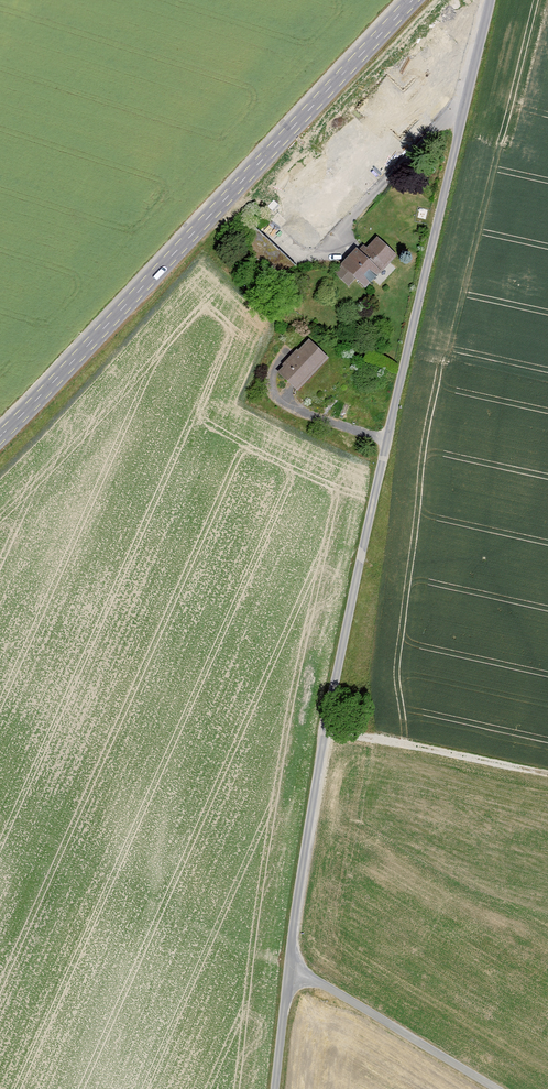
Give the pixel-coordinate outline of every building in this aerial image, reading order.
[(298,269),(260,234),(247,247),(285,283),(298,269)] [(381,240),(371,250),(366,246),(336,278),(349,289),(356,283),(370,294),(399,260),(381,240)] [(313,344),(281,377),(301,395),(333,363),(313,344)]
